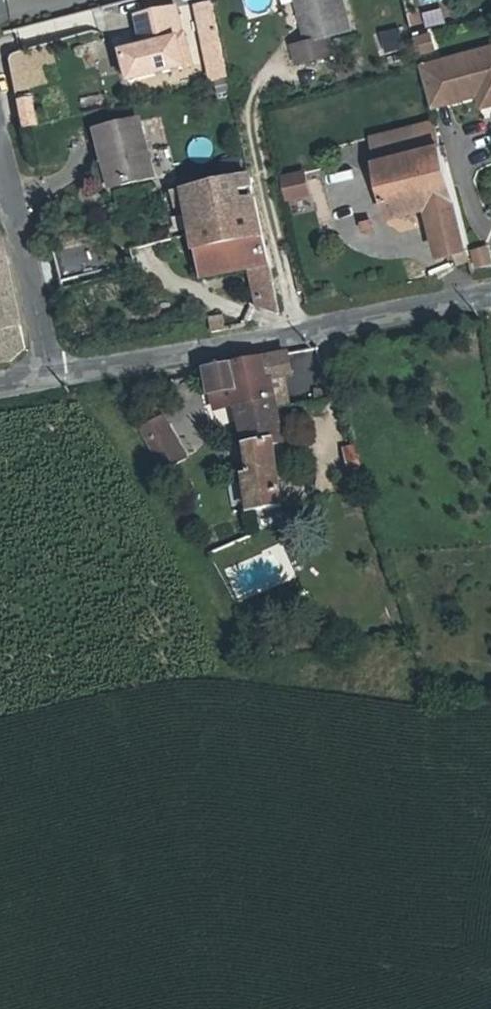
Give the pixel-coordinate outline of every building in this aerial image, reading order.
[(308,43),(291,48),(296,66),(329,58),(314,0),(296,0),(308,43)] [(332,57),(327,39),(350,33),(342,0),(314,0),(329,58),(332,57)] [(214,1),(195,6),(213,84),(233,79),(214,1)] [(169,13),(135,21),(147,79),(181,71),(169,13)] [(433,14),(406,21),(411,39),(438,32),(433,14)] [(404,28),(383,29),(385,51),(405,50),(404,28)] [(14,52),(16,88),(58,87),(57,50),(14,52)] [(420,72),(431,111),(477,99),(490,95),(490,52),(420,72)] [(477,99),(481,111),(490,108),(490,95),(477,99)] [(27,131),(44,127),(38,97),(21,101),(27,131)] [(373,162),(441,148),(433,121),(368,138),(373,162)] [(92,135),(100,168),(108,165),(114,192),(150,183),(135,124),(92,135)] [(441,148),(373,162),(372,162),(385,214),(428,205),(442,259),(456,256),(458,268),(472,264),(441,148)] [(107,194),(114,192),(108,165),(100,168),(107,194)] [(280,177),(286,200),(309,194),(303,171),(280,177)] [(249,271),(266,268),(247,178),(170,193),(173,208),(185,206),(200,281),(249,271)] [(98,232),(49,242),(56,276),(105,265),(98,232)] [(22,321),(0,245),(0,325),(22,321)] [(490,266),(490,248),(490,247),(475,252),(480,269),(490,266)] [(276,314),(266,268),(249,271),(256,308),(276,314)] [(225,331),(223,319),(209,321),(211,334),(225,331)] [(13,348),(26,337),(22,321),(0,325),(0,350),(13,348)] [(286,353),(209,368),(188,371),(192,398),(208,393),(211,393),(233,391),(236,405),(237,409),(269,403),(271,409),(284,407),(279,375),(288,373),(286,353)] [(214,409),(236,405),(233,391),(211,393),(214,409)] [(269,403),(237,409),(251,475),(243,477),(249,512),(278,508),(269,448),(277,447),(271,409),(269,403)] [(164,471),(187,459),(166,418),(142,429),(164,471)] [(355,448),(344,451),(351,476),(361,474),(355,448)]
